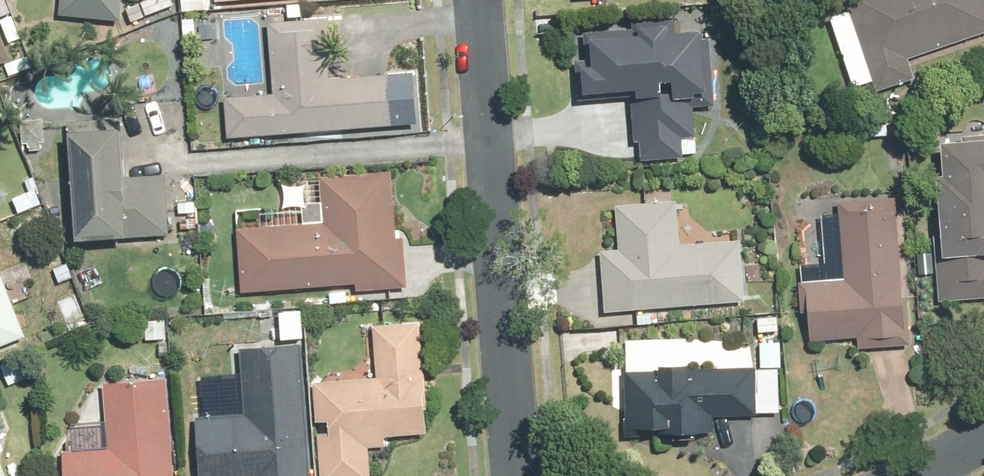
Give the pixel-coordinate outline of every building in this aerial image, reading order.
[(1,17),(14,11),(9,0),(0,0),(0,14),(1,17)] [(64,13),(82,15),(125,19),(125,9),(126,1),(126,0),(65,0),(64,13)] [(136,20),(178,3),(176,0),(149,0),(131,7),(136,20)] [(184,10),(198,9),(197,0),(184,0),(184,10)] [(855,11),(836,17),(859,84),(878,77),(883,90),(907,82),(921,77),(914,57),(983,33),(983,0),(851,0),(855,11)] [(700,106),(715,105),(720,105),(713,28),(679,31),(677,16),(636,19),(637,30),(588,34),(590,58),(581,59),(584,99),(636,95),(640,141),(647,140),(649,159),(672,157),(688,155),(687,136),(701,135),(699,114),(698,106),(700,106)] [(393,73),(388,74),(333,77),(332,64),(337,64),(334,18),(273,22),(278,94),(231,96),(234,135),(385,125),(397,124),(393,73)] [(186,20),(187,34),(198,33),(198,19),(186,20)] [(0,22),(0,63),(13,58),(0,22)] [(203,23),(204,37),(216,36),(216,23),(203,23)] [(78,132),(86,240),(174,233),(173,225),(170,182),(169,173),(132,176),(128,127),(125,127),(124,116),(72,120),(73,133),(78,132)] [(31,141),(32,149),(45,149),(44,141),(49,141),(48,119),(26,120),(27,142),(31,141)] [(951,142),(953,174),(948,175),(952,231),(939,233),(943,299),(983,297),(983,139),(951,142)] [(241,230),(245,291),(362,282),(362,288),(412,285),(408,238),(400,239),(394,170),(324,175),(328,223),(241,230)] [(18,198),(24,211),(46,201),(35,177),(28,180),(33,191),(23,196),(18,198)] [(865,350),(909,344),(915,343),(898,196),(842,203),(850,276),(803,282),(806,307),(813,306),(817,340),(863,334),(865,350)] [(684,246),(680,207),(679,200),(671,201),(645,203),(621,205),(625,249),(605,251),(611,313),(641,310),(642,322),(659,321),(658,308),(751,299),(745,241),(735,241),(684,246)] [(924,252),(925,267),(938,267),(937,251),(924,252)] [(16,340),(30,334),(17,302),(6,276),(0,279),(0,347),(16,340)] [(332,291),(333,302),(351,300),(350,290),(332,291)] [(75,312),(83,329),(95,322),(88,307),(75,312)] [(292,327),(305,327),(304,309),(291,310),(292,327)] [(149,321),(151,339),(170,337),(168,319),(149,321)] [(430,365),(426,320),(379,323),(380,334),(384,378),(323,382),(318,383),(321,421),(334,421),(335,432),(321,433),(325,475),(374,475),(372,446),(391,444),(390,435),(435,431),(431,376),(430,365)] [(306,343),(244,348),(250,413),(201,417),(206,475),(317,475),(306,343)] [(760,357),(631,358),(631,426),(721,426),(721,416),(760,416),(760,357)] [(170,378),(106,384),(112,447),(67,451),(69,468),(69,475),(178,475),(170,378)]
